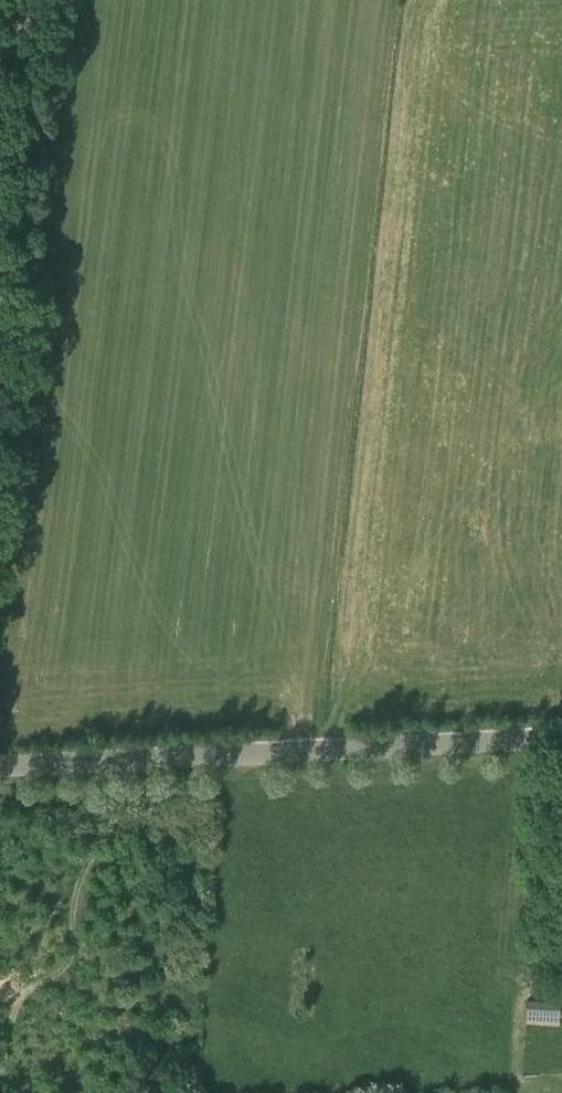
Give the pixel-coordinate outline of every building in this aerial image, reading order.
[(525,1025),(560,1026),(560,1006),(526,1004),(525,1025)]
